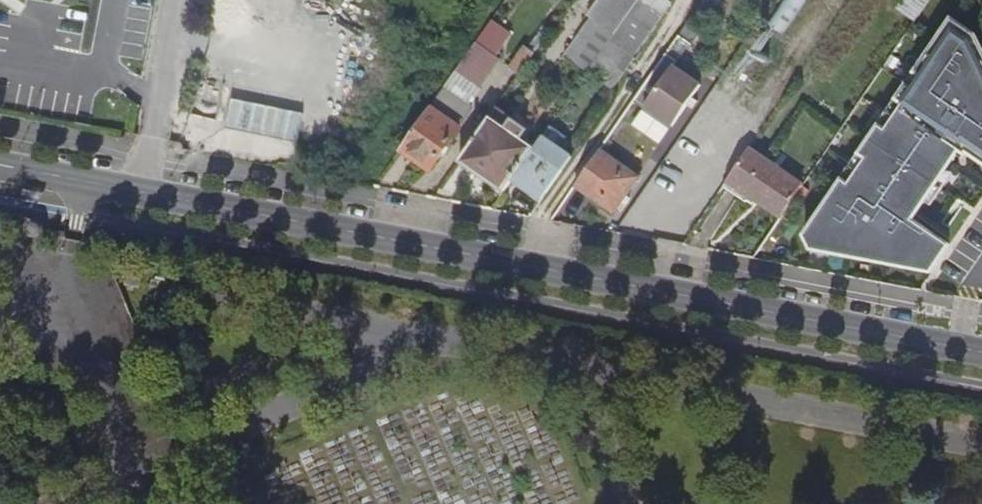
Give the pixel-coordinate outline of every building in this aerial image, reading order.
[(612,43),(642,0),(618,0),(613,8),(602,0),(586,25),(588,26),(567,57),(591,74),(612,43)] [(636,59),(673,4),(667,0),(642,0),(612,43),(636,59)] [(921,16),(932,0),(906,0),(900,9),(918,21),(921,16)] [(857,111),(873,122),(876,124),(940,29),(921,16),(918,21),(857,111)] [(496,21),(460,72),(474,77),(509,31),(496,21)] [(612,43),(591,74),(614,90),(636,59),(612,43)] [(511,71),(522,78),(535,59),(525,52),(511,71)] [(673,70),(645,113),(672,134),(701,92),(673,70)] [(232,99),(226,127),(296,142),(302,114),(232,99)] [(507,194),(515,182),(534,154),(521,144),(531,130),(501,109),(463,162),(507,194)] [(433,111),(402,154),(431,174),(461,131),(433,111)] [(803,190),(792,208),(801,214),(817,190),(824,195),(873,122),(857,111),(803,190)] [(534,154),(515,182),(543,201),(572,159),(545,140),(534,154)] [(792,208),(803,190),(749,153),(727,185),(782,223),(792,208)] [(600,156),(579,188),(617,214),(639,182),(600,156)]
